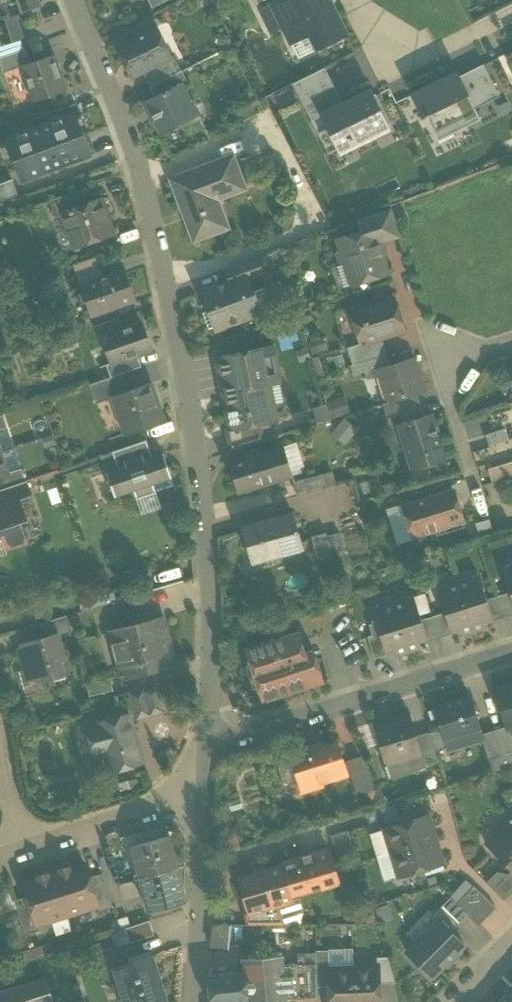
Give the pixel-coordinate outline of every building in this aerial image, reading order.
[(4,16),(0,18),(0,45),(22,37),(15,14),(39,6),(37,0),(0,0),(0,3),(4,16)] [(153,9),(171,0),(148,0),(153,9)] [(298,59),(347,35),(330,0),(277,0),(271,3),(298,59)] [(144,30),(134,35),(133,39),(117,47),(132,78),(142,72),(171,58),(171,57),(156,27),(147,32),(144,30)] [(0,45),(0,58),(25,49),(22,37),(0,45)] [(3,72),(21,66),(30,62),(25,49),(0,58),(0,65),(3,72)] [(30,62),(21,66),(34,102),(64,91),(55,64),(57,64),(53,54),(30,62)] [(171,58),(142,72),(149,87),(182,71),(174,55),(171,57),(171,58)] [(182,71),(149,87),(155,97),(181,84),(182,85),(188,82),(182,71)] [(456,73),(410,94),(429,134),(475,112),(456,73)] [(290,83),(268,92),(274,105),(296,97),(290,83)] [(155,97),(144,103),(149,114),(151,113),(161,133),(192,118),(186,105),(190,103),(182,85),(181,84),(155,97)] [(321,114),(341,155),(392,130),(371,89),(321,114)] [(74,115),(7,140),(22,181),(89,156),(74,115)] [(232,157),(172,180),(195,239),(226,227),(212,191),(241,180),(232,157)] [(0,185),(0,201),(18,195),(12,180),(0,185)] [(79,190),(49,201),(55,217),(62,215),(62,213),(84,205),(79,190)] [(84,205),(62,213),(62,215),(68,232),(72,230),(78,247),(114,234),(102,199),(84,205)] [(391,208),(368,215),(372,228),(373,228),(378,243),(400,237),(391,208)] [(372,228),(337,239),(340,249),(336,254),(338,262),(345,264),(346,267),(347,267),(351,280),(359,278),(364,282),(370,280),(371,276),(386,271),(378,243),(373,228),(372,228)] [(258,257),(224,269),(229,282),(248,275),(250,280),(264,275),(258,257)] [(98,270),(77,277),(81,287),(102,280),(98,270)] [(102,280),(81,287),(90,315),(134,300),(125,272),(102,280)] [(229,282),(200,293),(207,311),(202,313),(209,329),(213,328),(214,330),(262,313),(261,309),(268,301),(263,289),(254,292),(250,280),(248,275),(229,282)] [(394,299),(358,310),(362,323),(354,326),(360,344),(361,345),(381,338),(404,331),(394,299)] [(142,323),(109,334),(112,344),(105,346),(111,363),(111,364),(137,356),(151,351),(142,323)] [(381,338),(361,345),(360,344),(347,348),(352,365),(386,354),(381,338)] [(272,346),(216,357),(223,393),(226,395),(224,398),(225,403),(229,406),(231,414),(230,414),(228,417),(230,428),(230,431),(261,425),(262,429),(269,427),(272,422),(270,411),(273,406),(269,386),(275,384),(279,378),(272,346)] [(386,354),(352,365),(356,377),(363,375),(364,377),(368,380),(380,376),(378,369),(390,366),(386,354)] [(137,356),(111,364),(111,363),(106,365),(111,377),(122,374),(141,367),(137,356)] [(390,366),(378,369),(380,376),(388,403),(417,394),(423,392),(413,358),(390,366)] [(111,377),(89,385),(96,404),(113,398),(112,397),(128,392),(122,374),(111,377)] [(128,392),(112,397),(113,398),(125,435),(164,422),(151,384),(128,392)] [(388,403),(382,404),(387,418),(400,414),(421,407),(417,394),(388,403)] [(311,404),(314,420),(347,412),(343,397),(311,404)] [(431,415),(424,417),(421,407),(400,414),(403,423),(398,425),(412,470),(422,467),(423,470),(436,466),(435,463),(445,460),(437,435),(435,426),(434,426),(431,415)] [(342,442),(355,429),(343,418),(330,431),(342,442)] [(261,425),(230,431),(230,428),(225,429),(230,451),(264,441),(262,429),(261,425)] [(486,444),(507,439),(504,427),(483,432),(486,444)] [(145,441),(114,452),(113,452),(112,452),(118,469),(125,467),(123,461),(143,454),(145,460),(152,458),(146,441),(145,441)] [(283,449),(231,464),(239,492),(291,477),(283,449)] [(143,454),(123,461),(125,467),(118,469),(106,473),(114,497),(133,491),(136,500),(156,493),(153,484),(171,478),(163,454),(152,458),(145,460),(143,454)] [(486,465),(488,478),(511,473),(511,460),(486,465)] [(0,477),(0,490),(26,481),(21,469),(7,474),(8,475),(0,477)] [(323,476),(294,484),(297,497),(326,488),(323,476)] [(20,498),(20,500),(31,496),(26,482),(0,490),(0,505),(20,498)] [(450,490),(414,501),(418,513),(405,517),(412,540),(464,523),(457,500),(454,501),(450,490)] [(0,505),(0,540),(2,539),(5,548),(26,541),(19,523),(27,520),(20,500),(20,498),(0,505)] [(293,515),(243,529),(252,563),(302,548),(293,515)] [(325,534),(311,538),(318,562),(332,558),(325,534)] [(503,571),(510,592),(511,598),(511,568),(503,571)] [(479,579),(458,585),(473,630),(485,626),(483,620),(491,617),(486,600),(479,579)] [(458,585),(438,592),(445,613),(450,630),(451,630),(458,628),(460,634),(473,630),(458,585)] [(498,596),(504,617),(511,615),(511,598),(510,592),(498,596)] [(138,596),(112,603),(116,618),(142,611),(138,596)] [(498,596),(486,600),(491,617),(492,621),(504,617),(498,596)] [(415,599),(393,606),(408,651),(421,647),(419,640),(427,638),(422,621),(415,599)] [(393,606),(373,612),(376,623),(379,634),(385,651),(386,651),(394,648),(396,655),(408,651),(393,606)] [(445,613),(433,617),(439,638),(452,634),(451,630),(450,630),(445,613)] [(67,616),(33,626),(37,640),(57,634),(57,635),(72,631),(67,616)] [(433,617),(422,621),(427,638),(428,641),(439,638),(433,617)] [(163,618),(110,632),(122,679),(175,665),(163,618)] [(376,623),(370,625),(373,636),(379,634),(376,623)] [(298,632),(245,648),(262,702),(324,682),(314,650),(305,652),(298,632)] [(37,640),(22,645),(25,654),(20,656),(25,670),(15,673),(23,697),(47,690),(44,681),(64,675),(60,661),(64,659),(57,635),(57,634),(37,640)] [(373,636),(369,637),(375,658),(387,654),(386,651),(385,651),(379,634),(373,636)] [(109,679),(86,684),(89,697),(112,691),(109,679)] [(494,689),(505,728),(506,729),(508,729),(511,728),(511,684),(494,689)] [(155,685),(129,692),(136,719),(163,712),(155,685)] [(469,697),(434,708),(441,729),(444,740),(479,729),(469,697)] [(128,714),(96,723),(97,726),(87,729),(94,757),(105,754),(110,773),(142,765),(128,714)] [(409,715),(375,725),(386,764),(421,754),(416,737),(409,715)] [(506,729),(505,728),(494,731),(501,756),(511,753),(511,742),(508,729),(506,729)] [(441,729),(430,732),(436,751),(447,748),(444,740),(441,729)] [(484,744),(481,735),(479,729),(444,740),(447,748),(449,755),(484,744)] [(489,760),(501,756),(494,731),(481,735),(484,744),(489,760)] [(429,732),(416,737),(421,754),(424,765),(438,761),(429,732)] [(336,742),(311,751),(310,747),(290,753),(300,784),(317,779),(319,784),(347,776),(336,742)] [(501,756),(505,768),(511,766),(511,753),(501,756)] [(389,775),(424,765),(421,754),(386,764),(389,775)] [(364,756),(351,760),(355,771),(350,772),(357,794),(358,793),(358,792),(373,787),(373,788),(374,788),(364,756)] [(505,768),(501,756),(489,760),(493,772),(505,768)] [(429,791),(431,806),(446,803),(444,789),(429,791)] [(427,816),(385,829),(392,853),(434,840),(427,816)] [(510,817),(506,821),(509,823),(486,846),(511,872),(511,819),(510,817)] [(381,856),(392,853),(385,829),(373,832),(381,856)] [(169,837),(132,848),(139,874),(135,875),(136,879),(178,869),(169,837)] [(434,840),(392,853),(400,877),(442,864),(434,840)] [(328,849),(283,862),(281,867),(289,895),(310,889),(308,883),(320,880),(322,888),(338,883),(328,849)] [(400,877),(392,853),(381,856),(389,881),(400,877)] [(84,864),(69,869),(69,867),(60,870),(60,872),(54,874),(67,916),(97,907),(98,906),(89,878),(84,864)] [(281,867),(267,871),(264,867),(254,870),(253,875),(238,879),(248,912),(248,914),(278,905),(291,901),(289,895),(281,867)] [(178,869),(136,879),(136,880),(140,880),(148,911),(185,901),(178,869)] [(497,872),(486,883),(503,900),(511,891),(511,872),(511,871),(506,875),(497,872)] [(47,874),(38,877),(38,879),(24,883),(28,897),(37,925),(38,925),(67,916),(54,874),(48,876),(47,874)] [(102,874),(89,878),(98,906),(97,907),(98,912),(113,908),(102,874)] [(465,895),(473,886),(468,881),(451,899),(457,904),(465,895)] [(495,908),(473,886),(465,895),(487,917),(495,908)] [(487,917),(465,895),(457,904),(468,914),(478,925),(487,917)] [(28,897),(14,901),(25,936),(40,931),(38,925),(37,925),(28,897)] [(439,921),(451,932),(468,914),(457,904),(451,899),(450,898),(434,915),(439,921)] [(278,905),(248,914),(248,912),(243,914),(247,926),(284,925),(278,905)] [(148,921),(125,928),(130,943),(153,936),(148,921)] [(407,954),(431,978),(464,945),(451,932),(439,921),(407,954)] [(211,944),(228,946),(230,926),(212,926),(211,944)] [(243,948),(244,927),(230,926),(228,946),(228,948),(243,948)] [(329,970),(328,951),(315,951),(315,955),(316,963),(316,987),(329,987),(328,970),(329,970)] [(315,955),(297,955),(298,964),(316,963),(315,955)] [(114,969),(119,985),(126,983),(132,1001),(163,1001),(167,1001),(152,956),(114,969)] [(244,960),(245,973),(247,1001),(286,1001),(286,999),(283,965),(282,956),(244,960)] [(387,957),(376,958),(377,967),(378,967),(379,983),(395,983),(387,957)] [(298,964),(283,965),(286,999),(316,998),(316,987),(316,963),(298,964)] [(353,969),(355,1001),(380,1001),(379,983),(378,967),(377,967),(353,969)] [(328,970),(329,987),(329,1001),(355,1001),(353,969),(329,970),(328,970)] [(208,976),(210,1001),(247,1001),(245,973),(208,976)] [(0,995),(0,1001),(53,1001),(45,980),(0,995)]
